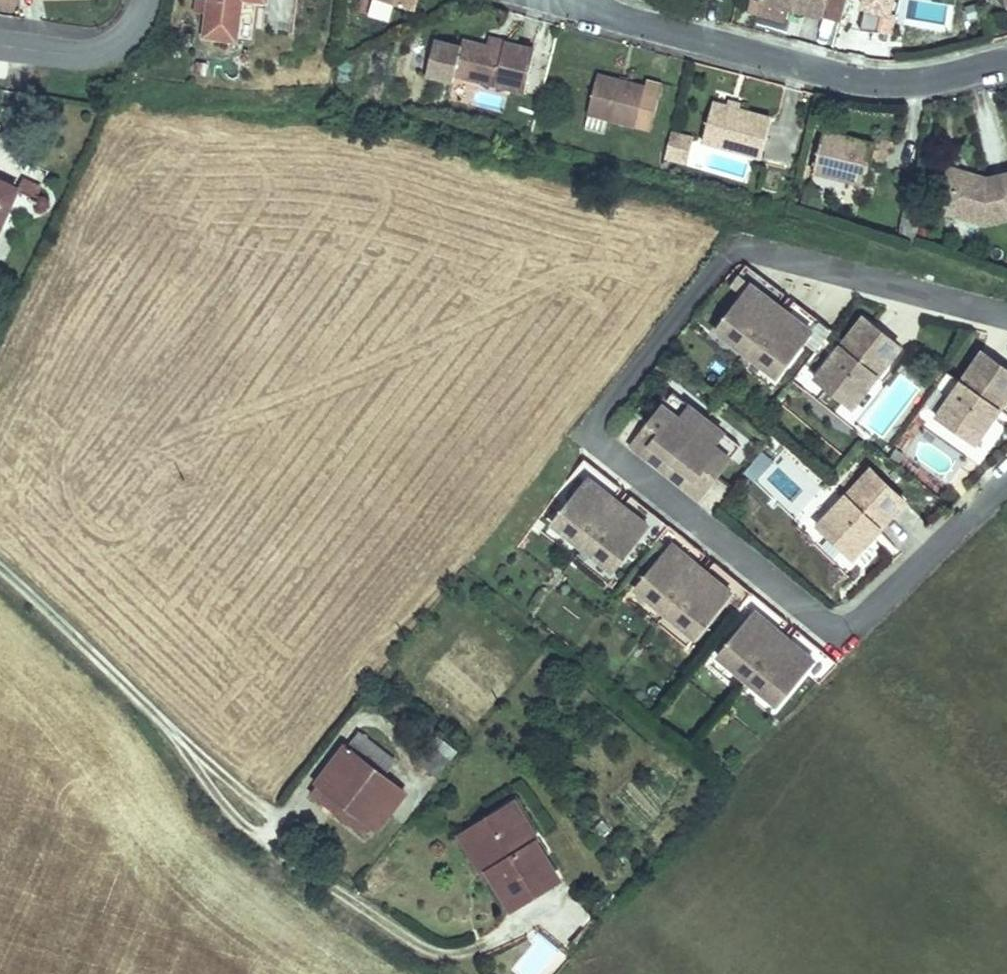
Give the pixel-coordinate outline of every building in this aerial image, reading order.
[(218,11),(216,22),(213,45),(243,49),(249,7),(275,10),(276,0),(219,0),(218,11)] [(418,12),(421,0),(377,0),(418,12)] [(774,3),(833,18),(838,0),(775,0),(774,3)] [(873,11),(875,11),(874,15),(871,34),(889,35),(892,16),(900,18),(904,0),(875,0),(873,11)] [(275,10),(249,7),(243,49),(269,53),(275,10)] [(218,11),(206,9),(205,20),(216,22),(218,11)] [(484,45),(509,51),(511,41),(487,36),(484,45)] [(463,46),(433,39),(423,79),(453,87),(463,46)] [(467,41),(459,75),(524,91),(535,47),(511,41),(509,51),(484,45),(467,41)] [(652,94),(606,82),(591,136),(613,142),(617,127),(658,138),(671,89),(655,85),(652,94)] [(777,125),(719,108),(708,147),(766,163),(777,125)] [(879,151),(829,138),(819,179),(869,192),(879,151)] [(692,172),(696,148),(676,144),(672,168),(692,172)] [(959,166),(941,210),(984,229),(1006,226),(1006,179),(994,180),(959,166)] [(15,174),(7,192),(44,207),(51,188),(15,174)] [(740,293),(755,272),(743,263),(727,284),(740,293)] [(802,338),(818,317),(791,298),(785,307),(779,315),(769,308),(775,301),(782,291),(755,272),(740,293),(714,330),(776,374),(802,338)] [(779,315),(785,307),(775,301),(769,308),(779,315)] [(876,372),(899,342),(860,313),(814,375),(852,404),(870,381),(866,378),(873,369),(876,372)] [(815,347),(830,326),(818,317),(802,338),(815,347)] [(1006,391),(1006,361),(981,344),(936,410),(977,437),(994,411),(990,408),(996,399),(1000,401),(1006,391)] [(870,381),(876,372),(873,369),(866,378),(870,381)] [(709,488),(742,444),(673,392),(639,437),(651,446),(644,455),(689,489),(697,479),(709,488)] [(994,411),(1000,401),(996,399),(990,408),(994,411)] [(644,455),(651,446),(639,437),(632,446),(644,455)] [(583,491),(598,470),(586,461),(571,481),(583,491)] [(884,524),(908,496),(872,464),(820,522),(856,554),(876,533),(872,530),(880,521),(884,524)] [(643,537),(660,516),(634,496),(626,506),(620,513),(611,506),(617,498),(624,490),(598,470),(583,491),(555,526),(616,573),(643,537)] [(701,498),(709,488),(697,479),(689,489),(701,498)] [(620,513),(626,506),(617,498),(611,506),(620,513)] [(683,534),(660,516),(643,537),(667,556),(683,534)] [(876,533),(884,524),(880,521),(872,530),(876,533)] [(727,602),(744,581),(718,561),(711,570),(705,578),(696,570),(702,563),(709,554),(683,534),(667,556),(640,590),(700,637),(727,602)] [(705,578),(711,570),(702,563),(696,570),(705,578)] [(751,621),(768,599),(744,581),(727,602),(751,621)] [(812,667),(828,646),(803,626),(796,636),(790,643),(780,636),(786,628),(793,619),(768,599),(751,621),(724,655),(785,702),(812,667)] [(796,636),(786,628),(780,636),(790,643),(796,636)] [(828,680),(844,658),(828,646),(812,667),(828,680)] [(360,737),(322,788),(382,830),(404,799),(384,784),(398,763),(360,737)] [(453,756),(432,742),(414,769),(436,783),(453,756)] [(382,830),(322,788),(311,805),(371,846),(382,830)] [(518,794),(503,801),(518,831),(533,823),(518,794)] [(559,871),(533,823),(518,831),(503,801),(470,818),(495,864),(485,869),(503,901),(559,871)] [(495,864),(470,818),(451,829),(475,874),(485,869),(495,864)]
